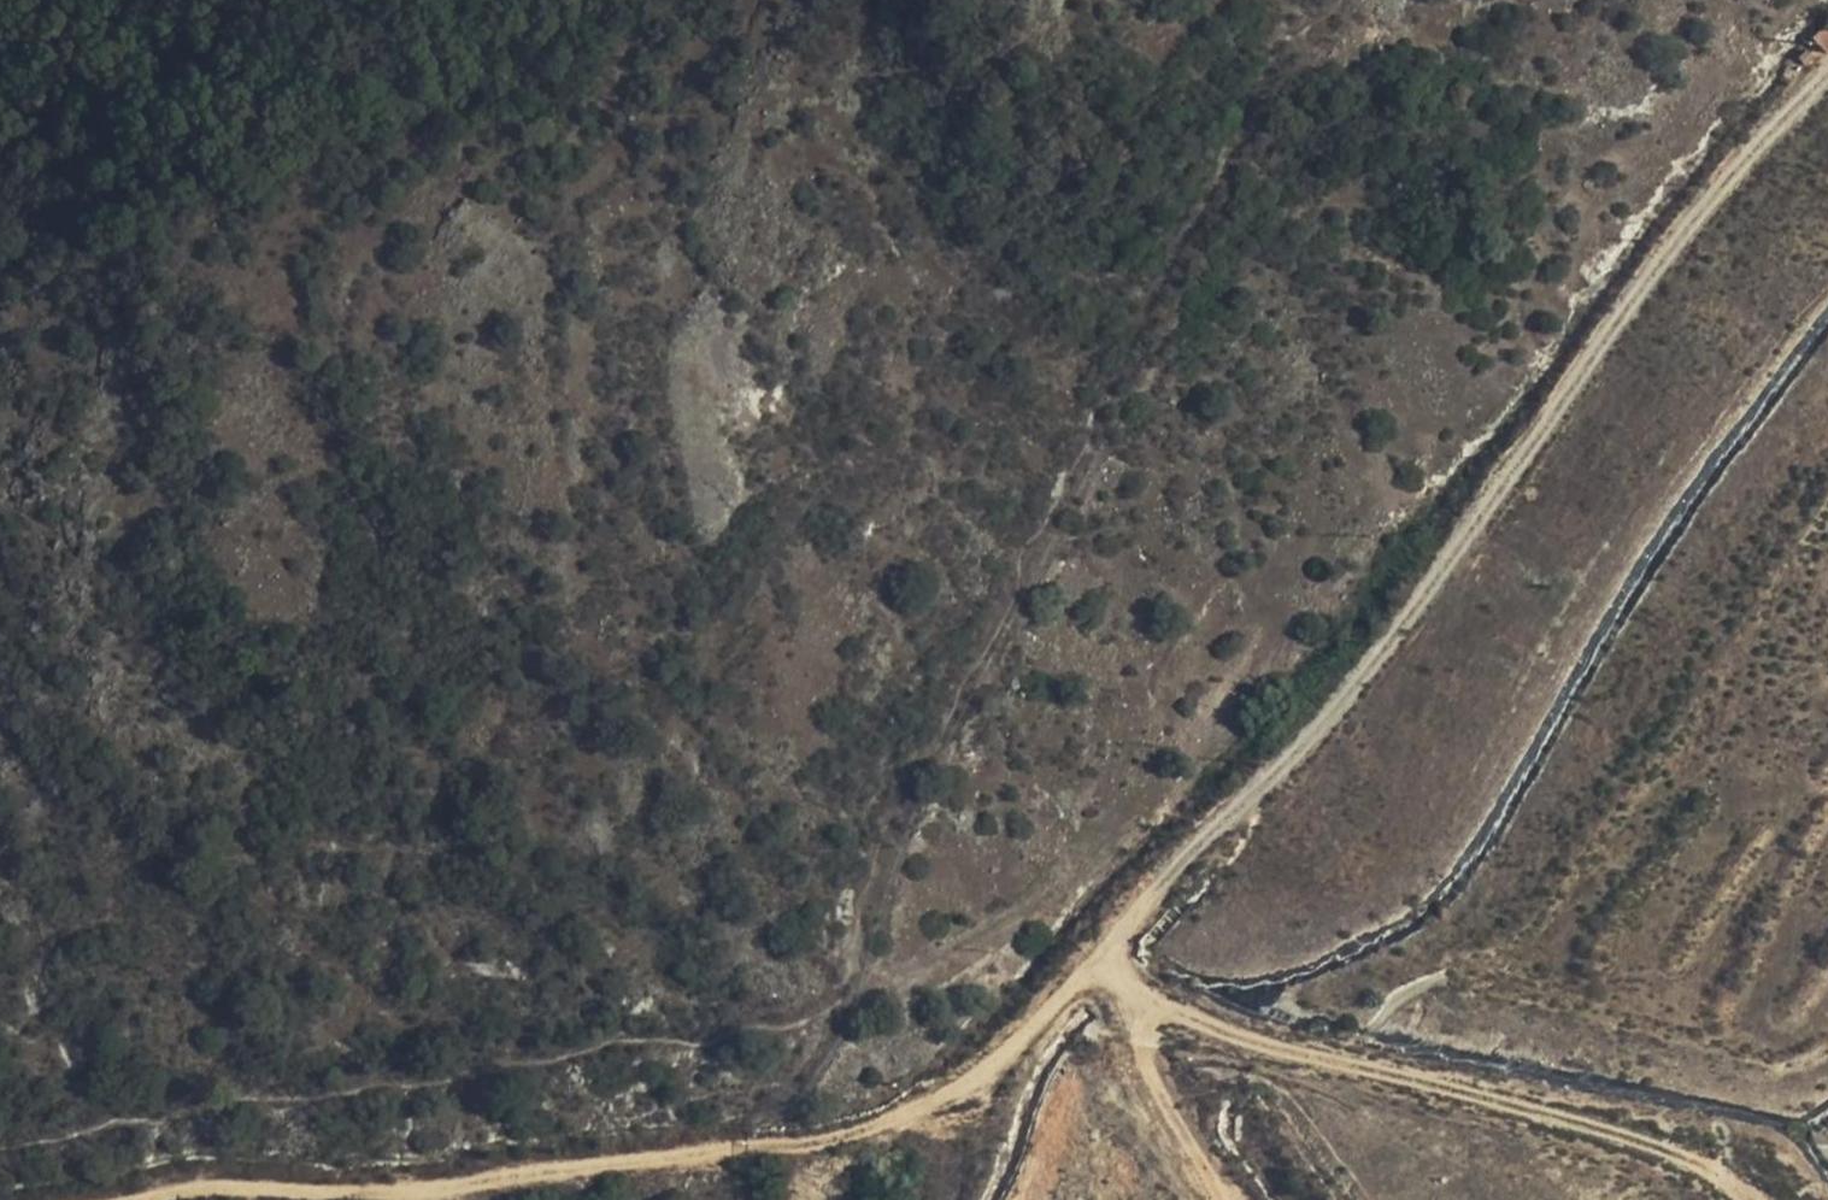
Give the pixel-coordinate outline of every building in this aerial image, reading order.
[(1826,53),(1827,52),(1827,23),(1812,35),(1826,53)]
